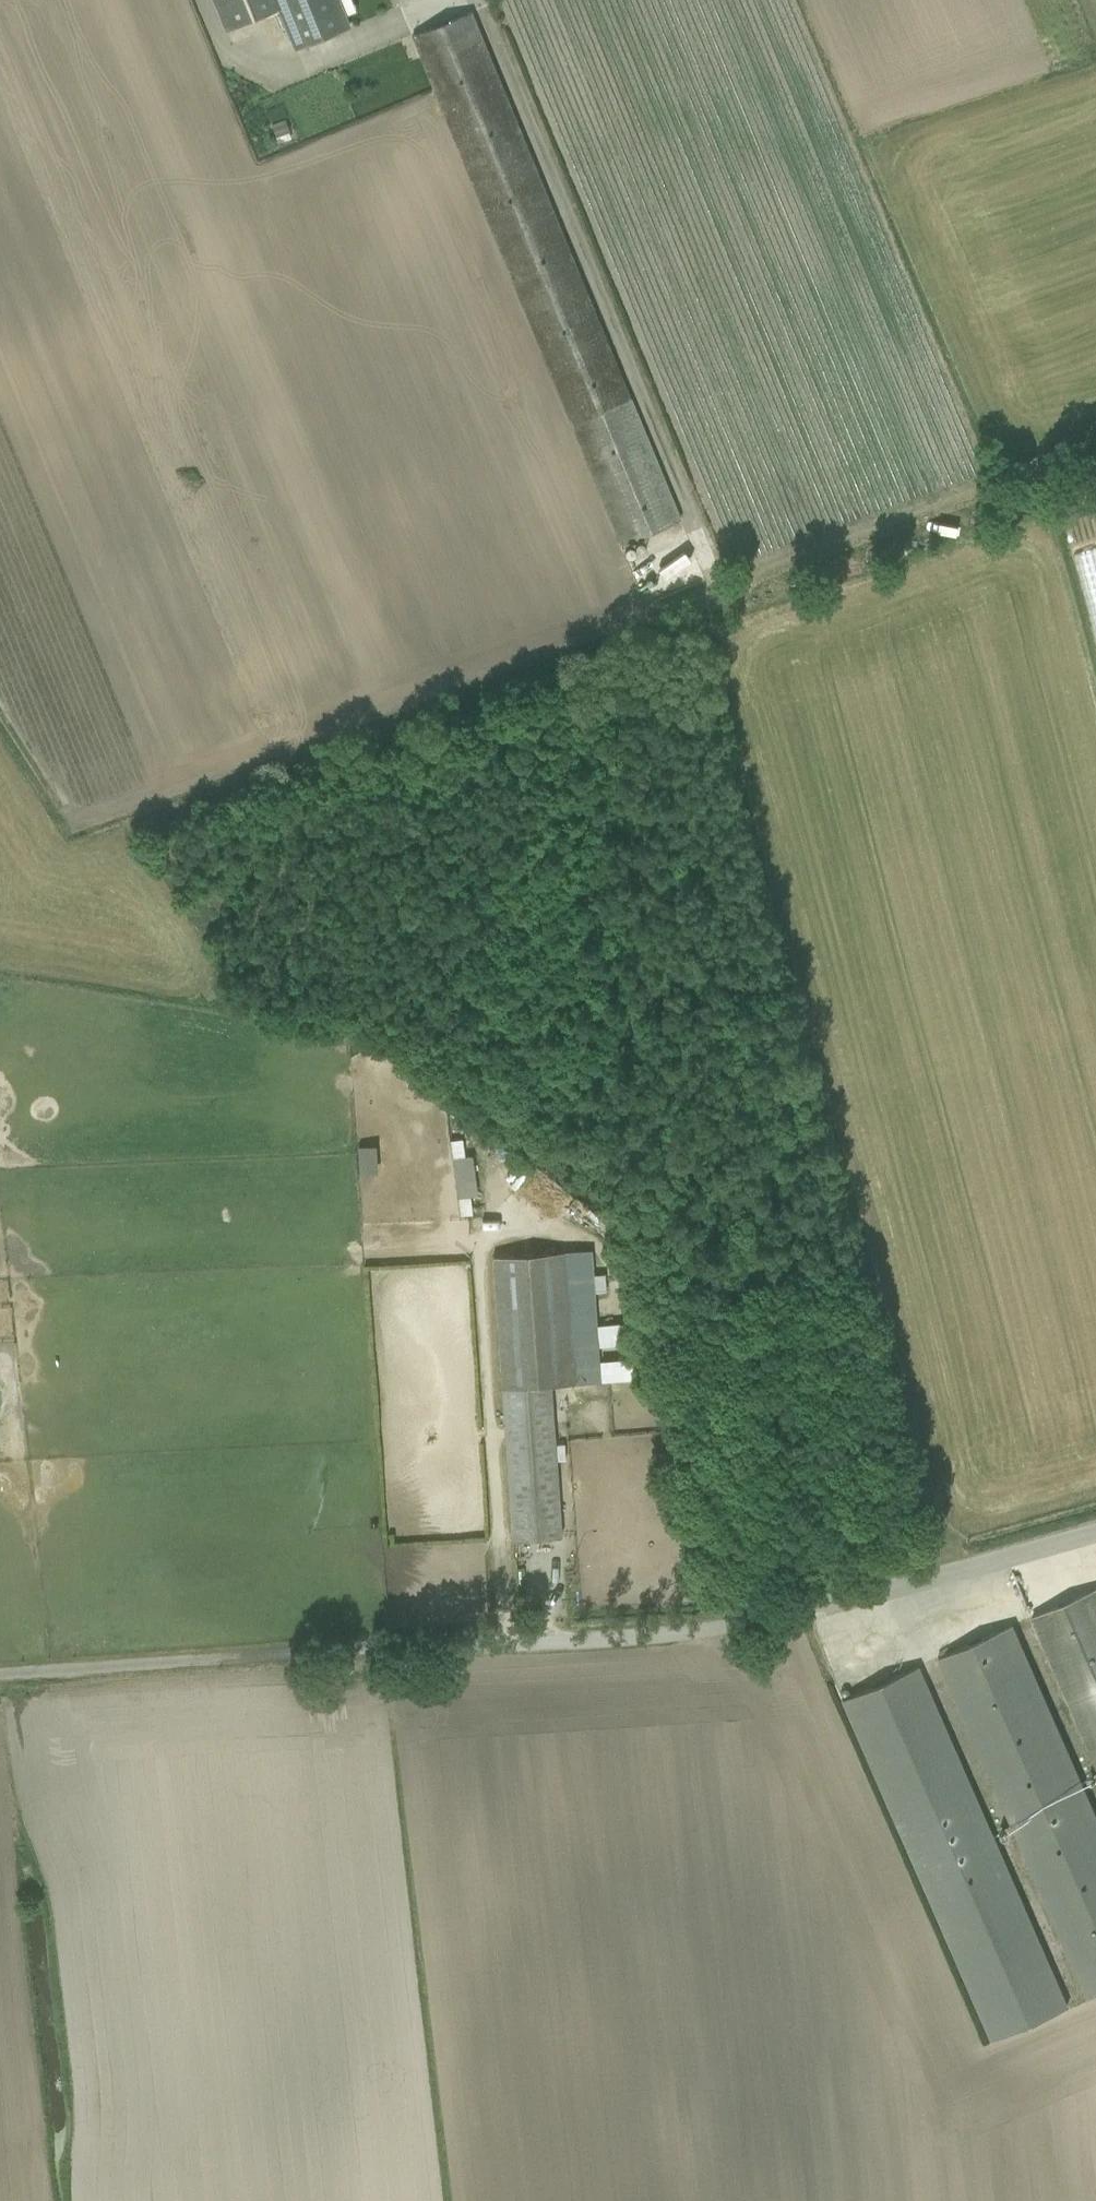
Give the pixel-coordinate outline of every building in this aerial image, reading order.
[(231,32),(274,17),(288,51),(354,26),(342,0),(217,0),(231,32)] [(472,0),(408,0),(408,27),(472,27),(472,0)] [(528,293),(584,271),(481,13),(418,38),(449,117),(456,114),(528,293)] [(634,544),(691,519),(609,338),(574,353),(571,348),(560,353),(568,373),(585,365),(592,382),(581,387),(622,480),(608,486),(634,544)] [(447,1084),(435,1095),(448,1109),(460,1098),(447,1084)] [(462,1158),(463,1199),(484,1198),(483,1157),(462,1158)] [(498,1254),(518,1536),(568,1533),(558,1383),(603,1379),(593,1247),(498,1254)] [(634,1383),(634,1371),(610,1372),(610,1383),(634,1383)] [(1095,1772),(1095,1587),(1029,1616),(1095,1772)] [(1082,2001),(1095,1995),(1095,1818),(1011,1623),(932,1657),(1082,2001)] [(1065,2009),(915,1666),(836,1701),(986,2043),(1065,2009)]
